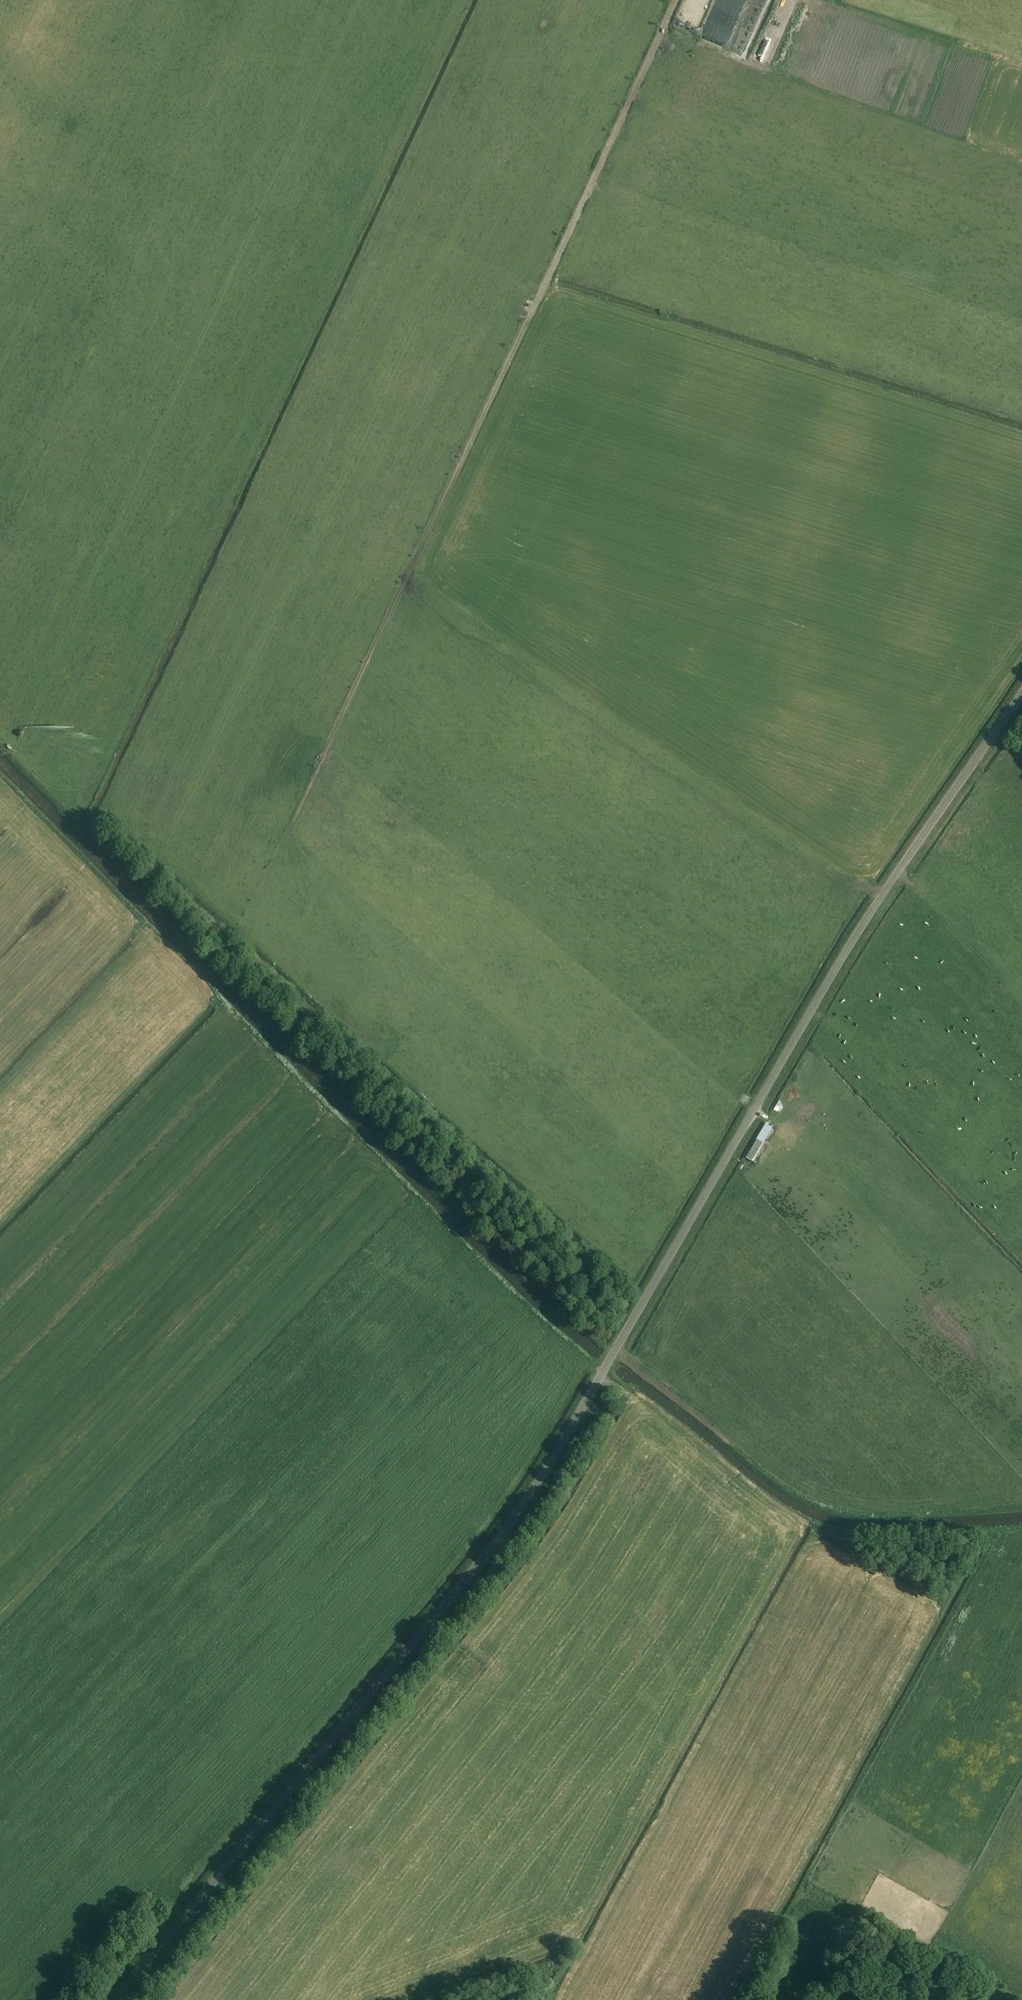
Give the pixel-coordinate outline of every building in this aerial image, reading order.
[(756,1158),(762,1162),(776,1134),(765,1128),(740,1176),(745,1178),(756,1158)]
